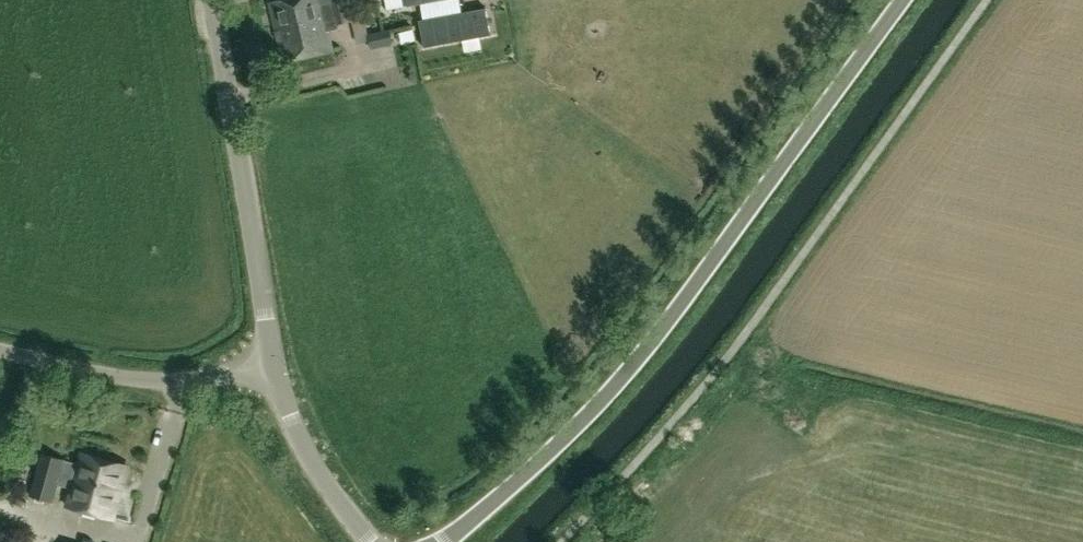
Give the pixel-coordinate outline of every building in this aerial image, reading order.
[(280,45),(329,33),(328,31),(339,29),(337,24),(352,20),(358,44),(370,41),(368,34),(364,17),(354,19),(349,0),(339,0),(322,4),(321,0),(278,0),(269,2),(280,45)] [(485,8),(419,21),(424,48),(491,35),(485,8)] [(372,49),(392,44),(389,30),(368,34),(370,41),(372,49)] [(113,520),(128,467),(81,454),(77,465),(42,455),(30,497),(51,503),(56,485),(70,490),(65,507),(113,520)]
